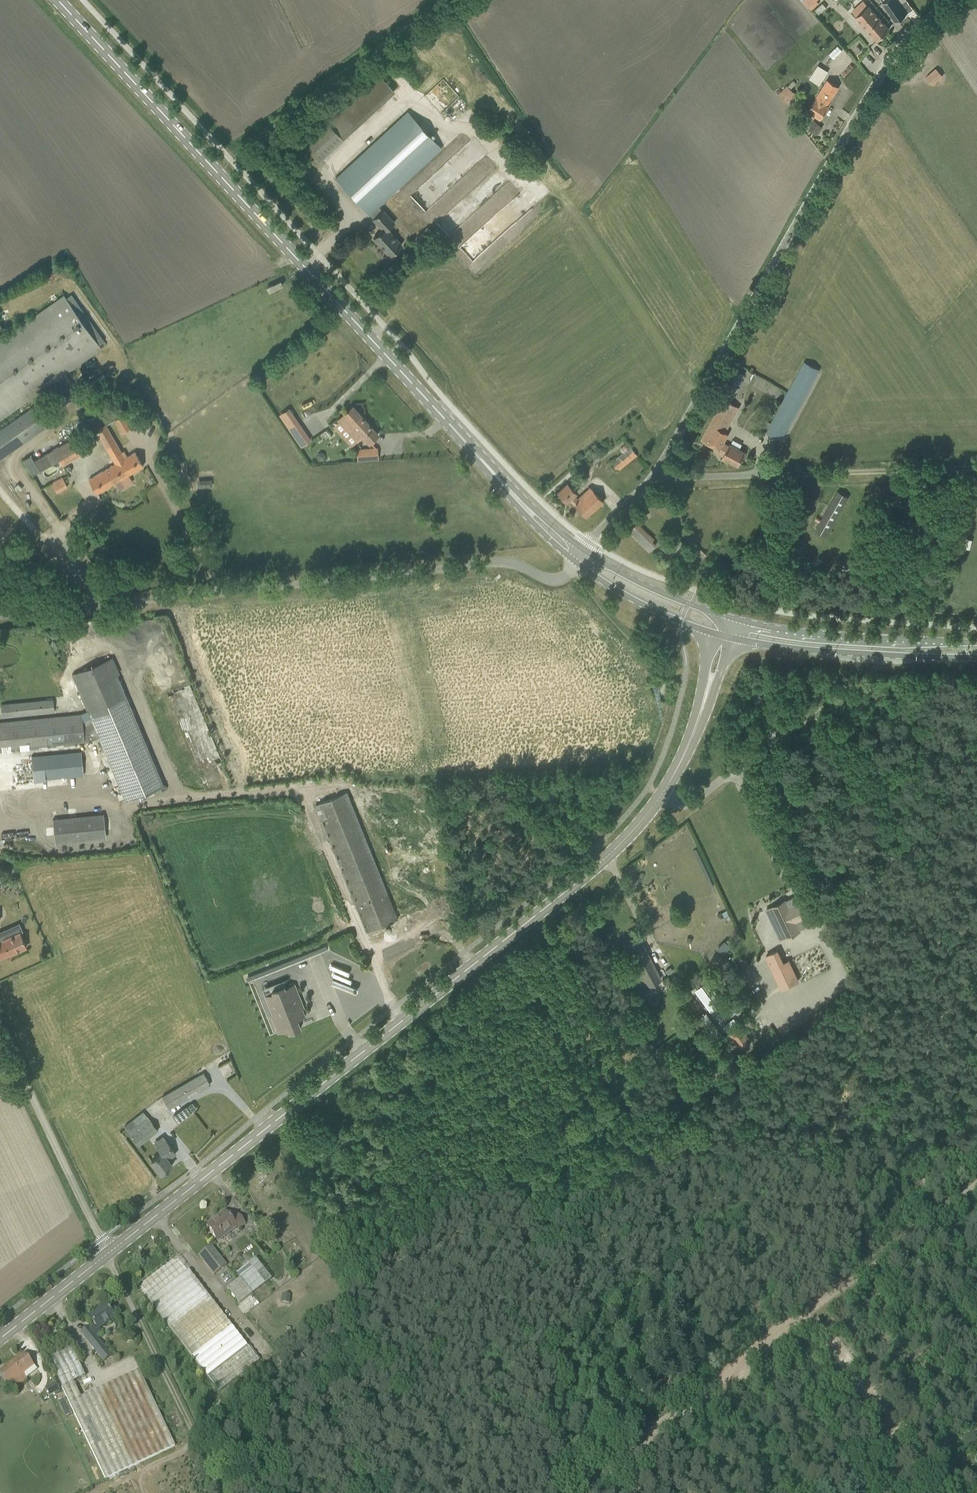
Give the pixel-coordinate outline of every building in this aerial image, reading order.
[(808,12),(821,3),(819,0),(800,0),(808,12)] [(883,2),(896,21),(898,19),(900,21),(906,17),(905,15),(907,13),(902,7),(900,7),(900,4),(907,0),(885,0),(883,2)] [(864,1),(852,11),(858,17),(857,17),(877,40),(890,29),(870,6),(869,7),(864,1)] [(819,85),(827,71),(816,64),(808,79),(819,85)] [(927,77),(934,84),(942,76),(936,69),(927,77)] [(839,87),(828,80),(808,111),(821,119),(829,106),(827,105),(839,87)] [(779,94),(788,103),(796,94),(791,89),(796,83),(793,81),(788,86),(787,86),(779,94)] [(369,215),(373,219),(383,210),(379,207),(442,149),(408,112),(335,178),(369,215)] [(814,121),(808,129),(816,134),(821,126),(814,121)] [(343,140),(326,122),(303,143),(319,161),(343,140)] [(383,210),(373,219),(383,229),(373,238),(381,246),(382,244),(391,254),(389,255),(390,256),(403,244),(388,228),(394,222),(383,210)] [(56,380),(62,389),(72,382),(65,374),(101,348),(64,296),(4,338),(1,333),(0,334),(0,420),(56,380)] [(781,440),(819,369),(805,361),(771,422),(765,419),(759,428),(781,440)] [(732,399),(743,373),(732,369),(721,395),(732,399)] [(738,407),(723,399),(702,440),(718,448),(716,452),(724,456),(724,457),(725,458),(725,459),(729,461),(730,460),(738,465),(744,453),(730,445),(729,447),(723,444),(729,435),(725,433),(738,407)] [(47,427),(32,407),(0,430),(0,460),(47,427)] [(301,447),(311,440),(289,407),(279,414),(301,447)] [(339,420),(335,423),(345,433),(343,435),(346,438),(365,421),(352,407),(339,420)] [(122,433),(131,428),(141,422),(134,408),(115,420),(122,433)] [(365,421),(346,438),(353,445),(358,440),(358,441),(364,435),(370,442),(378,435),(365,421)] [(89,479),(97,493),(143,466),(135,452),(125,458),(105,424),(96,429),(116,464),(89,479)] [(94,444),(87,433),(70,442),(69,440),(34,460),(31,455),(24,459),(32,475),(59,460),(61,463),(94,444)] [(637,454),(630,447),(610,463),(616,471),(637,454)] [(378,458),(377,448),(358,450),(359,460),(378,458)] [(57,492),(67,486),(63,477),(52,483),(57,492)] [(586,518),(604,501),(590,487),(578,499),(574,495),(577,492),(569,483),(557,492),(566,502),(569,499),(586,518)] [(838,491),(833,500),(815,530),(826,536),(848,497),(838,491)] [(652,540),(653,538),(637,521),(627,530),(648,553),(656,545),(652,540)] [(698,563),(706,554),(700,548),(692,558),(698,563)] [(91,717),(83,720),(85,743),(98,737),(126,801),(161,787),(163,790),(168,788),(112,657),(73,673),(79,687),(76,689),(79,694),(80,694),(88,711),(91,717)] [(2,716),(54,710),(53,699),(1,705),(2,716)] [(85,743),(83,720),(82,714),(0,722),(0,752),(85,743)] [(31,756),(34,781),(84,775),(81,750),(31,756)] [(317,806),(367,931),(398,919),(348,793),(317,806)] [(103,813),(102,814),(101,804),(97,804),(98,814),(57,818),(56,811),(56,809),(52,809),(56,844),(107,838),(103,813)] [(783,929),(777,931),(781,940),(800,931),(800,930),(808,926),(804,918),(805,917),(798,903),(789,907),(786,900),(772,906),(772,907),(767,909),(772,921),(778,918),(783,929)] [(26,947),(20,933),(0,941),(0,959),(26,947)] [(632,970),(641,988),(660,978),(641,941),(628,947),(638,966),(632,970)] [(766,956),(782,989),(798,981),(789,960),(783,963),(777,950),(766,956)] [(704,977),(693,985),(709,1005),(714,1001),(715,1002),(721,997),(704,977)] [(272,1017),(278,1032),(287,1029),(289,1031),(301,1027),(299,1022),(300,1017),(305,1016),(302,1008),(304,1007),(294,984),(285,988),(284,985),(272,990),(274,993),(266,996),(274,1016),(272,1017)] [(203,1072),(162,1096),(169,1108),(211,1084),(203,1072)] [(192,1113),(191,1112),(196,1109),(191,1103),(187,1106),(173,1116),(178,1123),(192,1113)] [(158,1131),(148,1117),(140,1124),(135,1118),(125,1126),(140,1145),(158,1131)] [(162,1152),(151,1161),(161,1173),(172,1165),(168,1159),(176,1153),(165,1139),(157,1145),(162,1152)] [(214,1220),(206,1226),(218,1241),(235,1228),(237,1230),(245,1224),(238,1215),(231,1220),(225,1212),(224,1212),(226,1214),(215,1222),(214,1220)] [(211,1246),(198,1256),(214,1275),(226,1266),(211,1246)] [(219,1310),(176,1255),(137,1285),(179,1340),(219,1310)] [(239,1304),(271,1279),(255,1258),(236,1273),(239,1278),(227,1288),(239,1304)] [(94,1334),(98,1330),(115,1317),(105,1304),(88,1317),(94,1325),(90,1329),(88,1327),(81,1332),(103,1362),(110,1357),(94,1334)] [(259,1361),(219,1310),(179,1340),(219,1392),(259,1361)] [(52,1367),(63,1392),(105,1481),(175,1447),(139,1370),(81,1397),(74,1382),(85,1376),(76,1356),(72,1347),(48,1358),(52,1367)] [(33,1365),(24,1353),(0,1371),(0,1375),(12,1391),(28,1379),(27,1378),(37,1370),(33,1365)]
